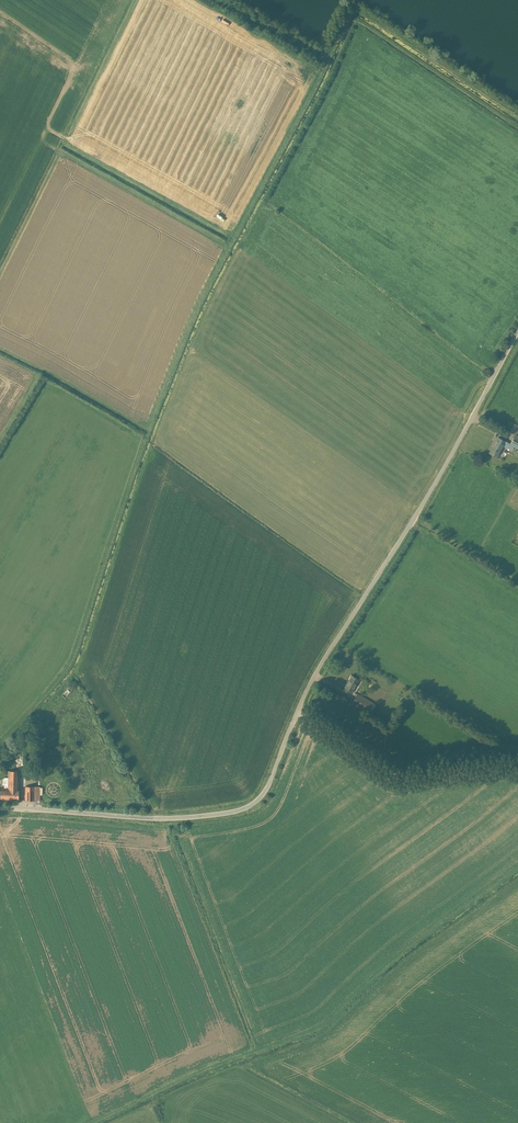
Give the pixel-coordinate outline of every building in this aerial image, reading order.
[(494,444),(489,453),(497,457),(503,446),(512,451),(514,447),(517,449),(517,437),(515,435),(511,444),(506,441),(506,442),(499,438),(495,445),(494,444)] [(350,681),(346,688),(353,692),(360,680),(352,675),(349,680),(350,681)] [(62,694),(65,697),(73,690),(70,687),(62,694)] [(358,694),(352,704),(367,712),(372,702),(358,694)] [(20,787),(20,771),(8,771),(8,777),(5,777),(5,779),(3,779),(3,784),(5,785),(5,788),(1,788),(1,800),(19,800),(19,787),(20,787)] [(40,800),(41,787),(26,786),(25,800),(40,800)]
